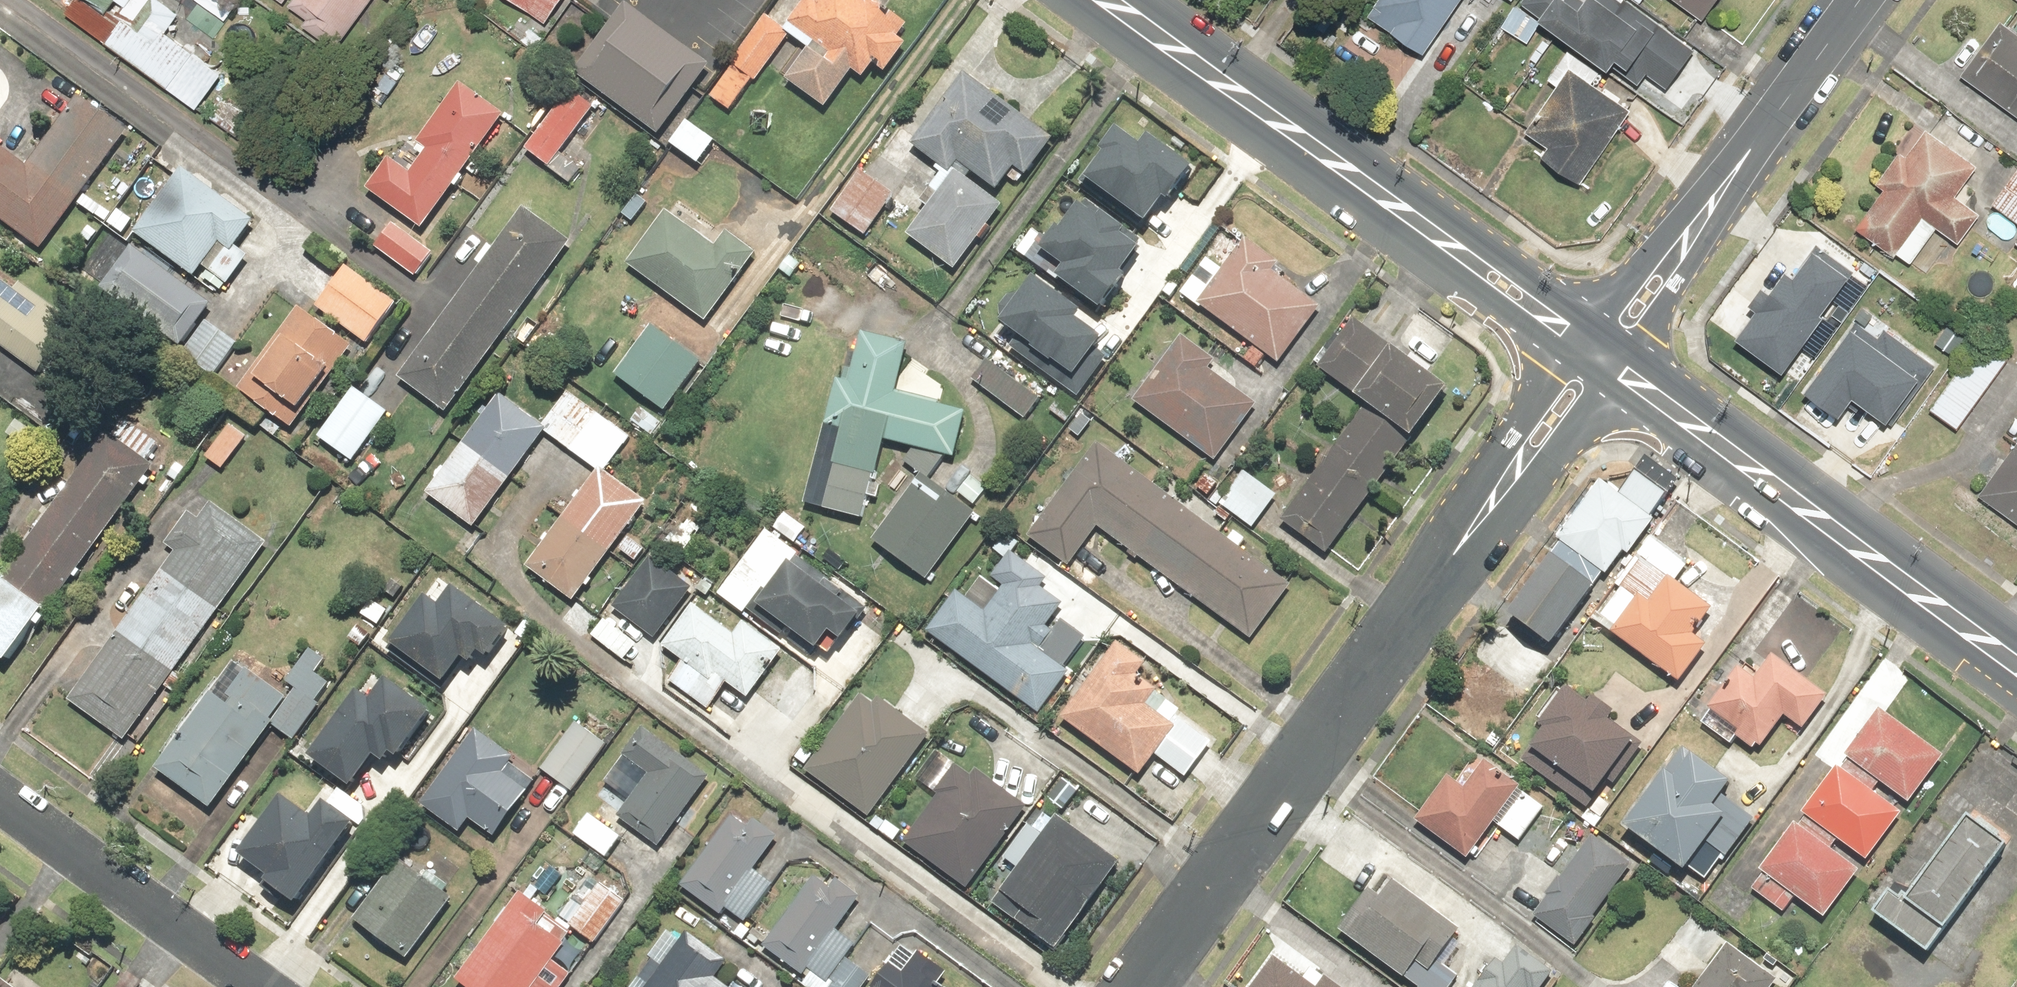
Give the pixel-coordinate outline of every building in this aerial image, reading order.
[(105,17),(115,4),(124,11),(133,0),(82,0),(105,17)] [(154,0),(151,0),(132,27),(123,21),(105,47),(198,113),(224,76),(165,35),(177,17),(154,0)] [(372,0),(263,0),(334,52),(372,0)] [(544,24),(561,0),(511,0),(544,24)] [(859,0),(817,0),(814,5),(807,0),(805,0),(786,28),(808,43),(780,83),(825,113),(851,74),(860,81),(869,68),(883,77),(906,43),(895,36),(904,23),(870,0),(859,0)] [(1368,14),(1425,55),(1464,0),(1378,0),(1368,14)] [(1521,0),(1639,82),(1649,68),(1669,82),(1694,46),(1628,0),(1522,0),(1521,0)] [(1725,0),(1672,0),(1707,25),(1725,0)] [(707,74),(621,8),(571,73),(657,139),(707,74)] [(753,84),(790,37),(765,17),(727,65),(730,67),(707,97),(728,113),(751,82),(753,84)] [(2000,25),(1961,79),(2016,121),(2016,37),(2000,25)] [(1572,60),(1528,125),(1551,141),(1545,150),(1588,179),(1639,104),(1572,60)] [(1051,139),(960,75),(908,148),(947,176),(955,165),(993,192),(1009,170),(1023,180),(1051,139)] [(384,162),(363,190),(419,232),(452,188),(454,189),(462,180),(459,178),(503,118),(459,86),(415,145),(424,152),(405,177),(384,162)] [(594,110),(570,92),(524,152),(567,186),(579,171),(558,155),(594,110)] [(38,252),(127,134),(75,94),(22,164),(0,148),(0,223),(38,252)] [(1123,127),(1089,177),(1150,219),(1168,193),(1172,196),(1196,162),(1149,129),(1141,140),(1123,127)] [(1902,158),(1896,153),(1876,182),(1884,188),(1857,228),(1910,265),(1933,232),(1956,249),(1980,214),(1954,196),(1976,165),(1947,145),(1943,151),(1918,134),(1902,158)] [(180,169),(132,236),(192,280),(200,269),(225,287),(246,259),(233,249),(253,222),(180,169)] [(1991,203),(2016,223),(2016,169),(1991,203)] [(893,198),(857,172),(827,214),(863,240),(893,198)] [(999,206),(952,172),(907,236),(954,270),(999,206)] [(1072,264),(1066,273),(1104,300),(1124,272),(1121,270),(1143,239),(1081,195),(1064,219),(1060,216),(1041,242),(1072,264)] [(442,416),(568,244),(520,209),(491,250),(485,246),(474,261),(480,265),(394,382),(442,416)] [(665,211),(623,266),(705,326),(755,258),(723,234),(714,247),(665,211)] [(390,224),(371,247),(412,279),(430,256),(390,224)] [(1207,258),(1179,295),(1277,368),(1320,311),(1276,277),(1283,269),(1243,239),(1221,269),(1207,258)] [(1789,265),(1742,332),(1787,363),(1853,269),(1814,242),(1795,269),(1789,265)] [(206,304),(129,250),(121,262),(99,246),(82,270),(102,284),(96,292),(177,349),(175,352),(213,380),(236,347),(196,319),(206,304)] [(345,265),(313,308),(364,346),(396,303),(345,265)] [(36,379),(76,325),(19,283),(15,289),(0,277),(0,353),(36,379)] [(1038,278),(1008,320),(1024,331),(1014,345),(1085,396),(1116,352),(1104,343),(1108,337),(1078,316),(1082,309),(1038,278)] [(351,347),(297,307),(237,390),(263,409),(270,398),(295,416),(316,386),(320,389),(351,347)] [(1857,314),(1807,385),(1839,407),(1853,387),(1894,416),(1935,359),(1885,323),(1880,330),(1857,314)] [(1278,521),(1327,556),(1447,388),(1353,320),(1316,370),(1352,396),(1350,399),(1360,407),(1278,521)] [(697,363),(651,330),(615,381),(627,389),(619,400),(631,409),(639,399),(660,414),(697,363)] [(1177,333),(1127,396),(1215,465),(1258,409),(1209,370),(1215,362),(1177,333)] [(928,478),(946,456),(954,458),(963,414),(890,400),(900,348),(855,339),(846,385),(833,382),(824,429),(837,432),(821,512),(860,520),(863,500),(875,502),(881,476),(872,475),(878,443),(910,449),(899,462),(918,477),(869,543),(925,584),(976,514),(928,478)] [(1956,430),(2006,360),(1979,341),(1929,410),(1956,430)] [(985,361),(970,381),(1021,421),(1037,401),(985,361)] [(386,416),(352,389),(313,438),(348,465),(386,416)] [(540,429),(496,397),(443,470),(439,467),(431,478),(435,481),(423,497),(471,532),(543,435),(596,474),(525,571),(571,606),(650,499),(606,467),(628,438),(566,393),(540,429)] [(1079,408),(1060,393),(1044,413),(1063,429),(1079,408)] [(151,466),(146,462),(158,445),(120,420),(108,437),(97,429),(0,573),(0,664),(4,667),(29,629),(38,634),(151,466)] [(246,436),(228,424),(203,460),(221,472),(246,436)] [(1288,583),(1094,444),(1025,540),(1066,570),(1094,531),(1246,641),(1288,583)] [(1979,498),(2016,525),(2016,444),(1979,498)] [(1240,471),(1217,503),(1251,528),(1274,495),(1240,471)] [(987,490),(971,475),(955,493),(972,507),(987,490)] [(1553,543),(1599,575),(1604,579),(1621,555),(1627,558),(1652,522),(1648,519),(1664,497),(1633,476),(1619,495),(1599,481),(1553,543)] [(214,504),(199,523),(187,514),(165,545),(177,554),(64,707),(120,748),(270,545),(214,504)] [(782,511),(769,530),(794,548),(807,529),(782,511)] [(984,554),(1004,569),(1022,545),(1001,530),(984,554)] [(766,594),(795,553),(765,532),(717,600),(742,618),(749,608),(761,591),(766,594)] [(1599,575),(1553,543),(1500,617),(1547,650),(1599,575)] [(761,591),(749,608),(812,652),(825,634),(838,644),(867,603),(795,553),(766,594),(761,591)] [(647,557),(608,612),(652,643),(691,588),(647,557)] [(343,640),(359,651),(405,588),(389,576),(343,640)] [(1647,607),(1635,598),(1614,628),(1610,635),(1680,684),(1704,649),(1689,639),(1709,611),(1666,580),(1647,607)] [(1067,674),(1038,652),(1052,634),(1045,629),(1054,616),(1007,581),(984,613),(955,592),(923,635),(1035,717),(1067,674)] [(483,663),(505,633),(449,592),(433,613),(421,603),(388,649),(439,687),(458,662),(465,668),(474,656),(483,663)] [(679,663),(665,683),(707,712),(725,686),(747,701),(781,653),(740,625),(730,639),(687,609),(658,649),(679,663)] [(602,621),(589,639),(621,661),(634,643),(602,621)] [(1136,678),(1146,665),(1114,642),(1057,719),(1138,779),(1153,758),(1184,782),(1211,745),(1176,719),(1182,712),(1136,678)] [(281,700),(231,662),(151,771),(208,813),(270,729),(290,744),(333,686),(317,674),(325,663),(309,651),(285,684),(290,688),(281,700)] [(1730,745),(1735,738),(1757,754),(1782,719),(1801,732),(1827,696),(1769,656),(1753,680),(1735,667),(1722,684),(1712,677),(1686,714),(1730,745)] [(388,756),(395,761),(429,715),(384,681),(366,705),(352,696),(304,762),(346,793),(369,761),(379,768),(388,756)] [(1562,689),(1532,728),(1539,733),(1527,749),(1592,798),(1633,742),(1562,689)] [(867,824),(929,736),(877,699),(871,707),(858,698),(801,778),(867,824)] [(1877,786),(1903,804),(1937,756),(1875,712),(1835,768),(1872,794),(1877,786)] [(570,795),(607,745),(574,721),(537,771),(570,795)] [(492,841),(534,784),(508,765),(512,759),(474,731),(420,805),(458,832),(466,822),(492,841)] [(657,848),(706,781),(643,735),(624,761),(644,776),(614,817),(657,848)] [(1618,830),(1680,876),(1698,851),(1720,867),(1753,823),(1721,799),(1729,789),(1678,751),(1618,830)] [(1516,788),(1474,756),(1453,784),(1444,777),(1411,821),(1462,860),(1489,824),(1517,844),(1543,809),(1516,788)] [(967,895),(1029,806),(978,770),(972,778),(953,764),(936,789),(941,792),(901,849),(967,895)] [(1857,871),(1829,851),(1835,843),(1862,863),(1898,812),(1872,794),(1835,768),(1794,826),(1749,891),(1782,915),(1792,901),(1821,921),(1857,871)] [(1063,813),(1080,789),(1062,777),(1045,801),(1063,813)] [(263,878),(257,887),(288,911),(349,828),(320,806),(307,824),(276,801),(235,857),(263,878)] [(588,813),(570,836),(604,861),(621,838),(588,813)] [(751,871),(775,838),(752,821),(745,831),(730,820),(677,891),(718,921),(725,911),(743,925),(771,886),(751,871)] [(1925,958),(2005,849),(1966,821),(1911,896),(1896,886),(1872,920),(1925,958)] [(1024,921),(1018,931),(1053,955),(1115,866),(1052,822),(1042,836),(1025,824),(1001,859),(1018,872),(997,902),(1024,921)] [(1530,916),(1572,948),(1632,868),(1589,837),(1530,916)] [(394,863),(349,923),(405,964),(450,902),(440,895),(446,887),(427,873),(420,882),(394,863)] [(835,932),(859,900),(835,882),(828,891),(812,879),(759,951),(803,983),(808,975),(824,986),(844,961),(854,946),(835,932)] [(1336,934),(1407,986),(1452,986),(1456,981),(1437,966),(1461,934),(1391,882),(1377,900),(1367,893),(1336,934)] [(596,885),(566,927),(592,947),(623,905),(596,885)] [(569,935),(518,897),(455,982),(462,986),(563,986),(569,979),(548,964),(569,935)] [(713,979),(725,962),(674,925),(636,976),(647,984),(645,986),(723,986),(713,979)] [(1776,981),(1726,945),(1695,986),(1772,986),(1776,981)] [(952,968),(921,946),(901,973),(889,964),(876,982),(883,986),(938,986),(952,968)] [(1553,977),(1515,948),(1501,967),(1494,962),(1475,986),(1545,986),(1553,977)] [(1272,956),(1250,986),(1337,986),(1322,976),(1315,986),(1272,956)] [(844,961),(824,986),(864,986),(869,980),(844,961)]
